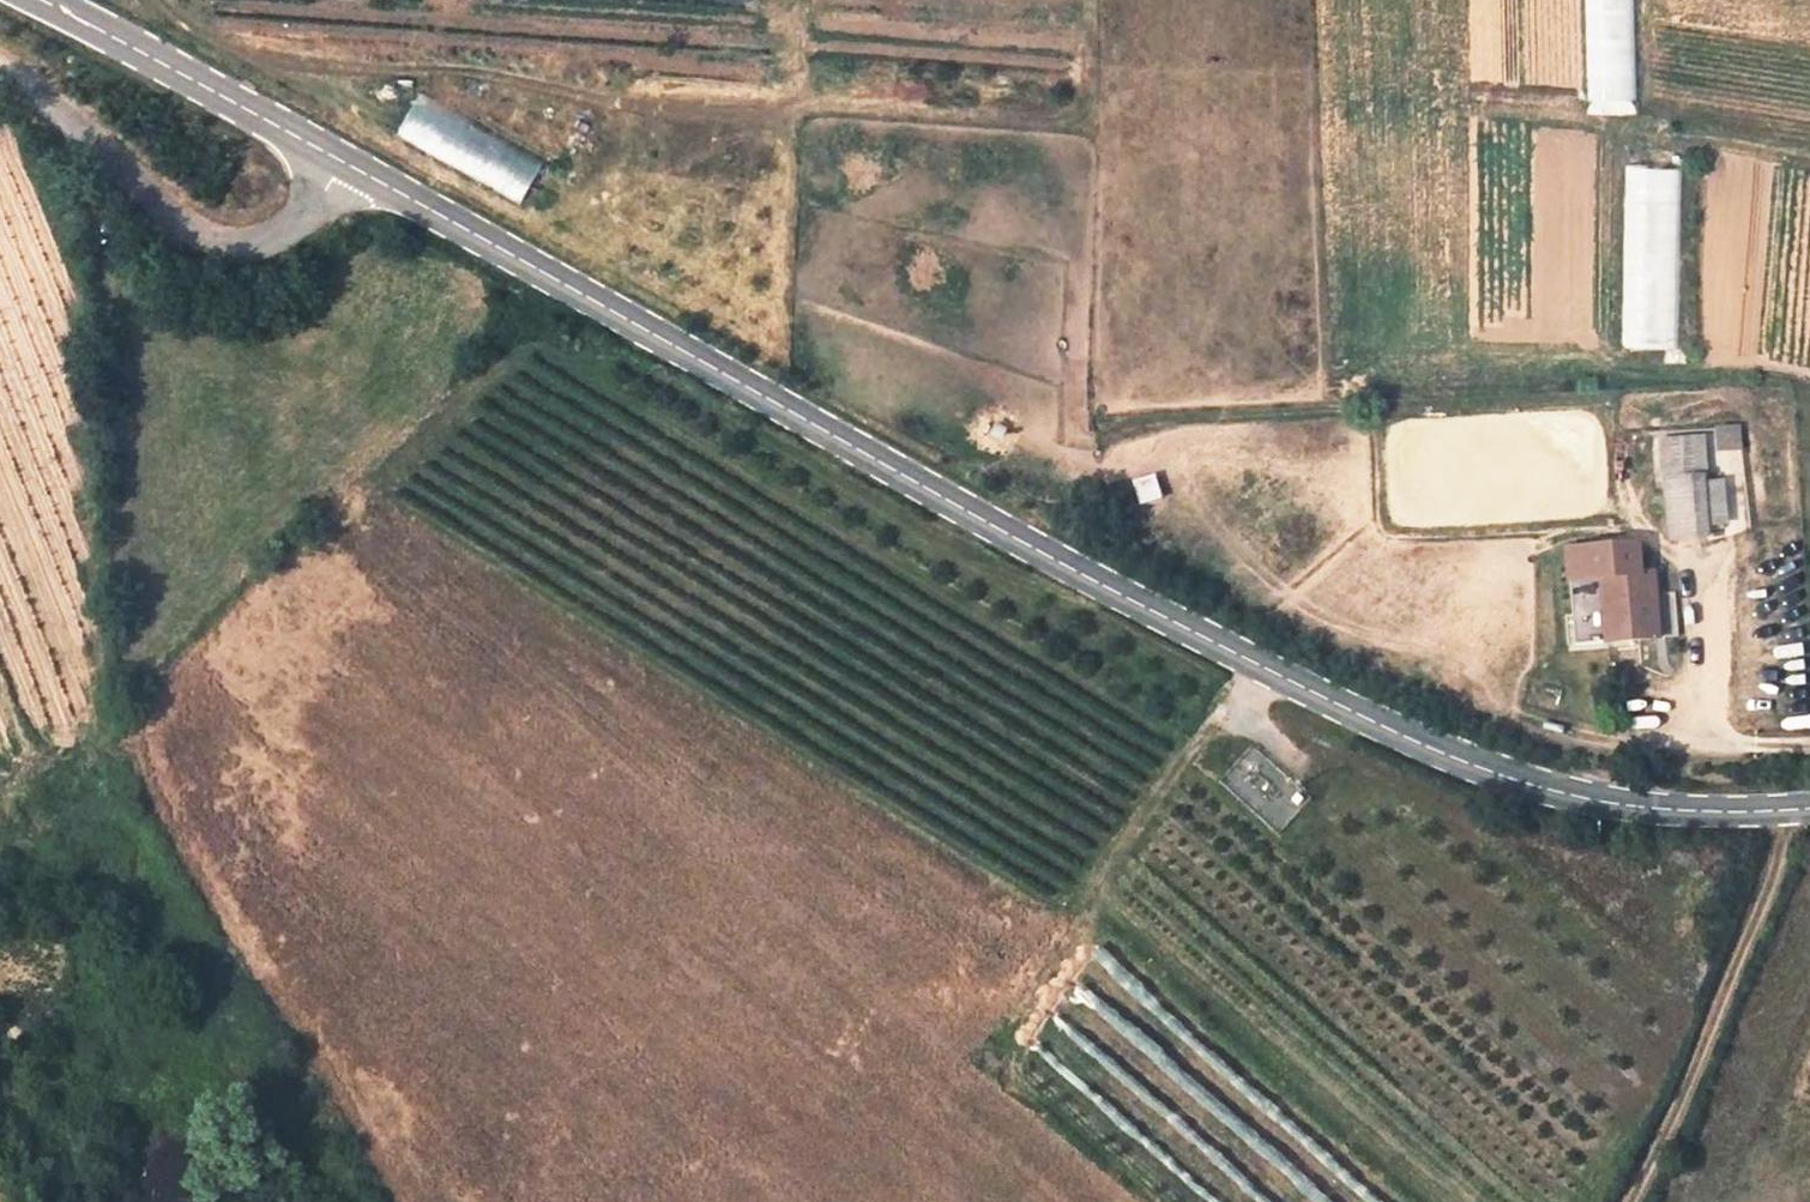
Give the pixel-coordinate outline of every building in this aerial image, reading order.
[(1627,199),(1677,200),(1677,168),(1628,166),(1627,199)] [(1701,475),(1666,478),(1670,537),(1706,533),(1701,475)] [(1650,571),(1601,576),(1605,639),(1655,635),(1650,571)] [(1675,591),(1659,592),(1661,636),(1677,635),(1675,591)]
